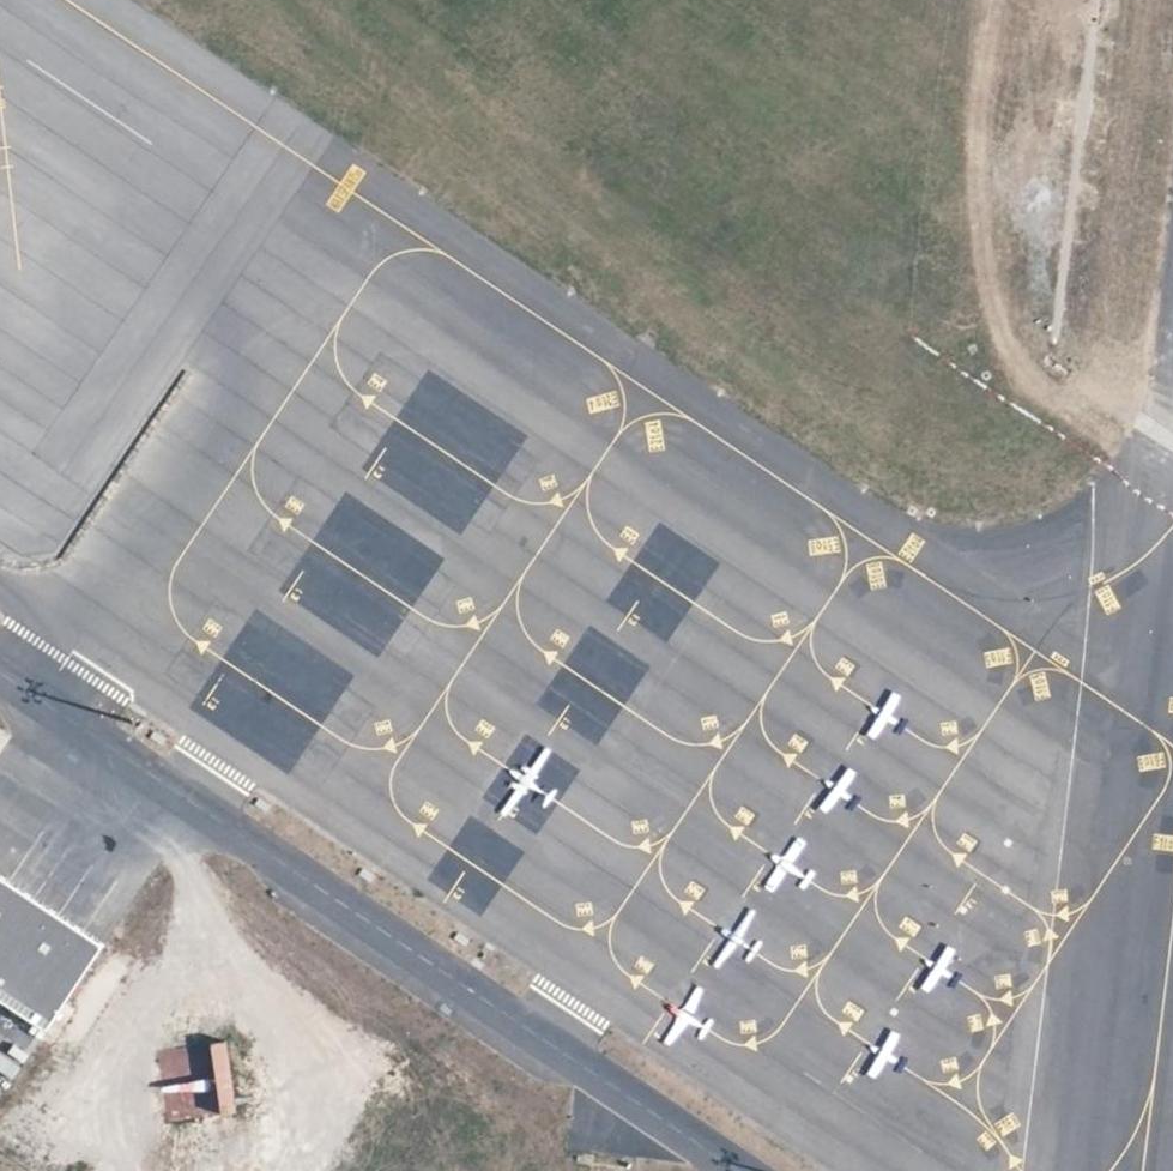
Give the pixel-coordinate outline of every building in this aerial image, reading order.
[(0,874),(0,998),(47,1029),(105,944),(0,874)]
